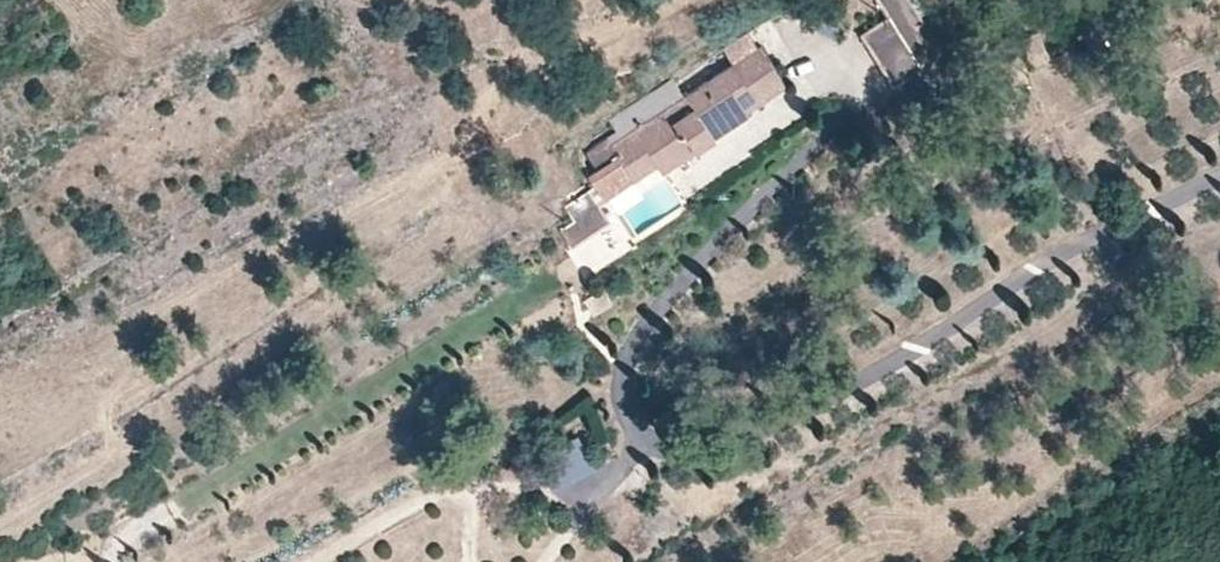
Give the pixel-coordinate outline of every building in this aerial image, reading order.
[(910,0),(878,0),(889,17),(861,34),(893,83),(921,66),(927,40),(916,24),(923,19),(910,0)] [(1046,51),(1038,30),(1020,37),(1028,58),(1046,51)] [(692,153),(748,116),(746,112),(736,97),(747,90),(756,105),(786,86),(760,47),(759,47),(749,33),(723,50),(733,66),(684,98),(672,80),(610,121),(618,133),(586,155),(597,172),(589,177),(596,187),(605,201),(658,166),(662,173),(682,160),(692,153)] [(756,105),(747,90),(736,97),(746,112),(756,105)] [(696,159),(692,153),(682,160),(686,166),(696,159)] [(609,220),(599,205),(605,201),(596,187),(565,207),(574,221),(584,237),(609,220)] [(584,237),(574,221),(561,229),(571,245),(584,237)] [(548,489),(592,464),(575,434),(531,460),(548,489)] [(573,561),(617,561),(607,534),(568,549),(573,561)]
